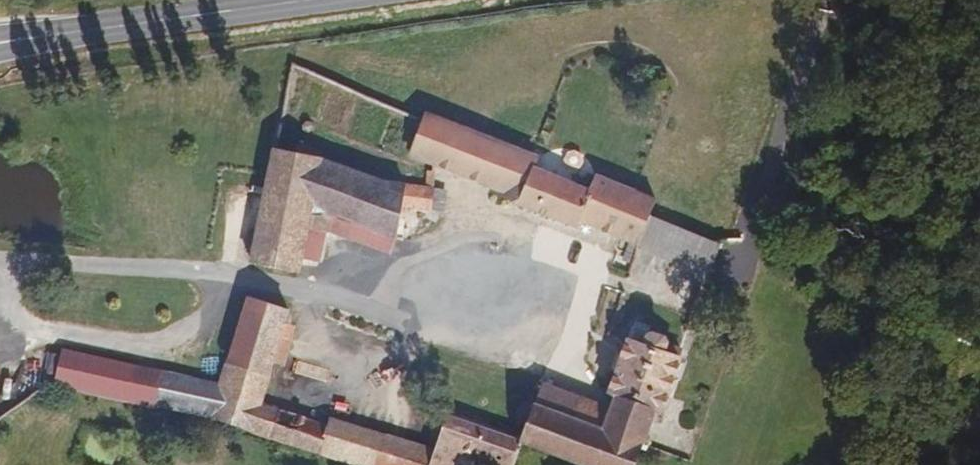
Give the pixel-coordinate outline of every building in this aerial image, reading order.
[(564,216),(627,242),(629,238),(641,212),(649,195),(586,168),(578,185),(530,164),(534,156),(439,120),(429,116),(418,154),(481,183),(479,189),(558,224),(564,216)] [(331,165),(267,142),(260,174),(250,231),(246,248),(246,258),(298,269),(300,255),(319,258),(328,232),(390,253),(397,203),(419,206),(426,172),(417,171),(413,183),(340,164),(331,165)] [(687,280),(698,284),(713,245),(681,231),(641,212),(629,238),(627,242),(629,243),(690,272),(687,280)] [(246,303),(214,384),(64,352),(56,383),(158,402),(194,410),(216,417),(249,430),(356,464),(413,464),(419,452),(328,421),(324,430),(255,407),(282,315),(246,303)] [(623,337),(619,349),(600,407),(591,433),(633,448),(646,411),(652,412),(678,340),(648,329),(641,344),(623,337)] [(529,381),(519,408),(591,433),(600,407),(529,381)] [(591,433),(519,408),(507,440),(568,464),(581,464),(591,433)] [(485,464),(498,464),(507,440),(477,428),(434,411),(419,452),(445,461),(449,450),(485,464)] [(581,464),(627,464),(633,448),(591,433),(581,464)] [(413,464),(443,464),(445,461),(419,452),(413,464)]
